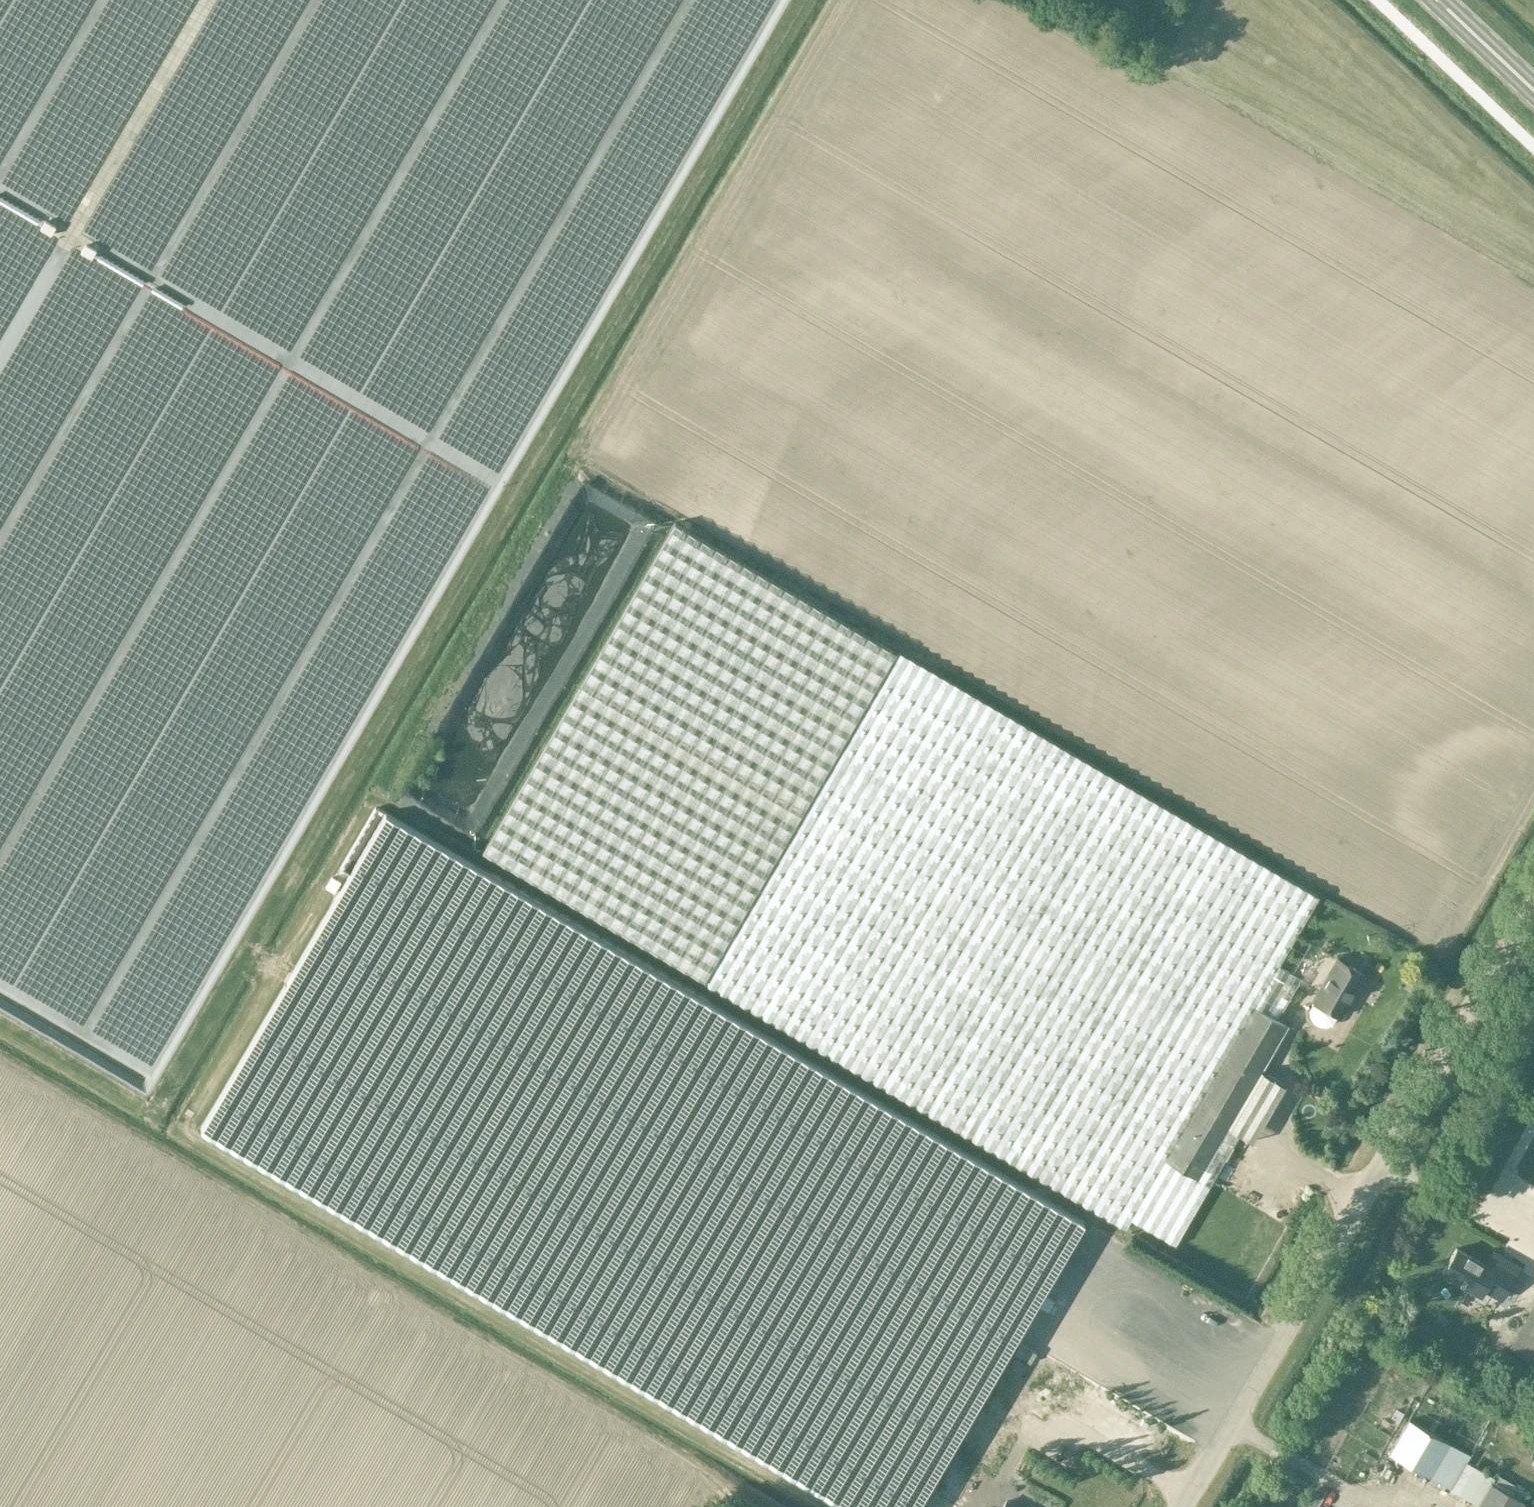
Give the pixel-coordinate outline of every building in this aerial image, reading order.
[(704,983),(877,1083),(1130,1219),(1174,1244),(1233,1144),(1246,1152),(1279,1096),(1255,1082),(1288,1025),(1276,1019),(1294,988),(1272,975),(1318,897),(898,652),(896,654),(674,524),(484,851),(706,981),(704,983)] [(201,1129),(848,1506),(918,1506),(1085,1222),(386,813),(201,1129)] [(1315,1000),(1309,1010),(1310,1016),(1314,1021),(1319,1025),(1326,1025),(1332,1023),(1337,1014),(1341,1016),(1365,974),(1337,958),(1313,999),(1315,1000)] [(1456,1249),(1442,1273),(1481,1295),(1487,1285),(1497,1291),(1505,1278),(1495,1272),(1495,1271),(1456,1249)] [(1533,1362),(1533,1307),(1510,1349),(1533,1362)] [(1096,1368),(1056,1349),(1065,1329),(1034,1314),(975,1435),(985,1439),(991,1427),(1001,1432),(988,1460),(963,1448),(941,1491),(950,1496),(946,1503),(956,1506),(960,1506),(983,1460),(992,1464),(1025,1397),(1027,1399),(1023,1408),(1042,1418),(1052,1397),(1070,1406),(1077,1392),(1082,1395),(1096,1368)] [(1431,1478),(1431,1477),(1450,1444),(1410,1421),(1390,1454),(1431,1478)] [(1450,1444),(1431,1477),(1451,1488),(1470,1455),(1450,1444)] [(1521,1505),(1523,1501),(1490,1482),(1476,1506),(1525,1506),(1521,1505)]
